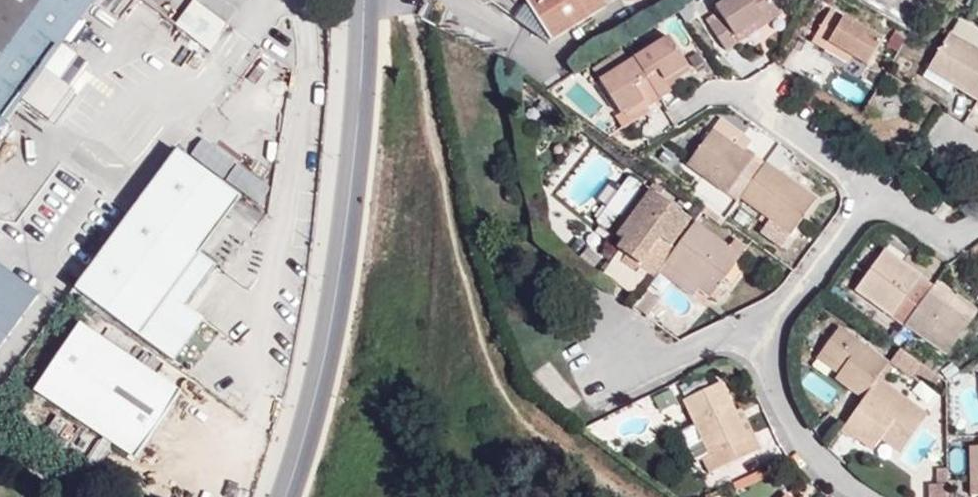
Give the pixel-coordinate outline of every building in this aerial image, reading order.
[(4,93),(28,109),(45,84),(22,67),(40,42),(52,50),(90,0),(0,0),(0,99),(4,93)] [(594,0),(518,0),(534,31),(548,41),(599,9),(594,0)] [(767,0),(717,0),(707,7),(716,19),(704,27),(720,50),(775,13),(767,0)] [(193,2),(174,29),(209,54),(228,28),(193,2)] [(857,78),(876,45),(824,16),(805,49),(857,78)] [(949,33),(976,48),(977,45),(977,32),(957,20),(949,33)] [(977,92),(977,52),(940,29),(915,68),(972,103),(977,92)] [(548,41),(534,31),(541,44),(548,41)] [(684,71),(664,36),(628,60),(652,100),(668,89),(664,83),(684,71)] [(884,70),(899,79),(913,55),(898,46),(884,70)] [(592,83),(628,60),(622,50),(585,74),(592,83)] [(652,100),(628,60),(592,83),(618,122),(652,100)] [(941,85),(915,68),(909,77),(935,94),(941,85)] [(720,127),(701,115),(696,127),(712,137),(720,127)] [(739,158),(712,137),(696,127),(673,158),(694,174),(716,188),(739,158)] [(744,153),(722,136),(717,141),(739,158),(744,153)] [(190,254),(233,196),(170,149),(126,209),(190,254)] [(730,198),(756,162),(744,153),(739,158),(716,188),(719,190),(730,198)] [(809,200),(756,162),(730,198),(783,235),(809,200)] [(716,188),(694,174),(688,181),(712,199),(719,190),(716,188)] [(662,190),(650,180),(643,188),(656,198),(662,190)] [(663,261),(690,224),(656,198),(643,188),(641,187),(604,235),(619,247),(617,249),(638,264),(640,261),(655,272),(663,261)] [(190,254),(126,209),(99,246),(180,306),(208,267),(190,254)] [(706,294),(733,256),(722,247),(690,224),(663,261),(695,285),(706,294)] [(733,256),(742,244),(730,235),(722,247),(733,256)] [(180,306),(99,246),(67,289),(165,364),(198,319),(180,306)] [(919,290),(908,281),(912,276),(875,248),(844,291),(891,327),(919,290)] [(638,264),(617,249),(611,257),(631,272),(638,264)] [(695,285),(663,261),(655,272),(687,297),(695,285)] [(37,294),(0,266),(0,345),(37,294)] [(948,299),(925,281),(919,290),(942,308),(948,299)] [(936,361),(973,312),(951,295),(948,299),(942,308),(919,290),(891,327),(936,361)] [(179,396),(71,321),(22,391),(131,466),(179,396)] [(855,400),(882,362),(834,327),(813,354),(833,369),(826,379),(855,400)] [(913,364),(892,348),(882,362),(904,378),(913,364)] [(933,379),(913,364),(904,377),(923,391),(933,379)] [(920,415),(870,379),(855,400),(832,432),(847,441),(863,419),(880,432),(873,440),(892,454),(920,415)] [(755,445),(747,429),(738,433),(725,406),(713,380),(677,394),(704,451),(695,455),(701,471),(755,445)] [(643,400),(623,409),(630,424),(651,414),(643,400)] [(747,429),(734,402),(725,406),(738,433),(747,429)] [(704,451),(688,418),(680,422),(695,455),(704,451)] [(880,432),(863,419),(852,435),(869,446),(873,440),(880,432)] [(967,446),(968,496),(977,496),(977,446),(967,446)] [(942,486),(924,486),(924,496),(942,496),(942,486)]
